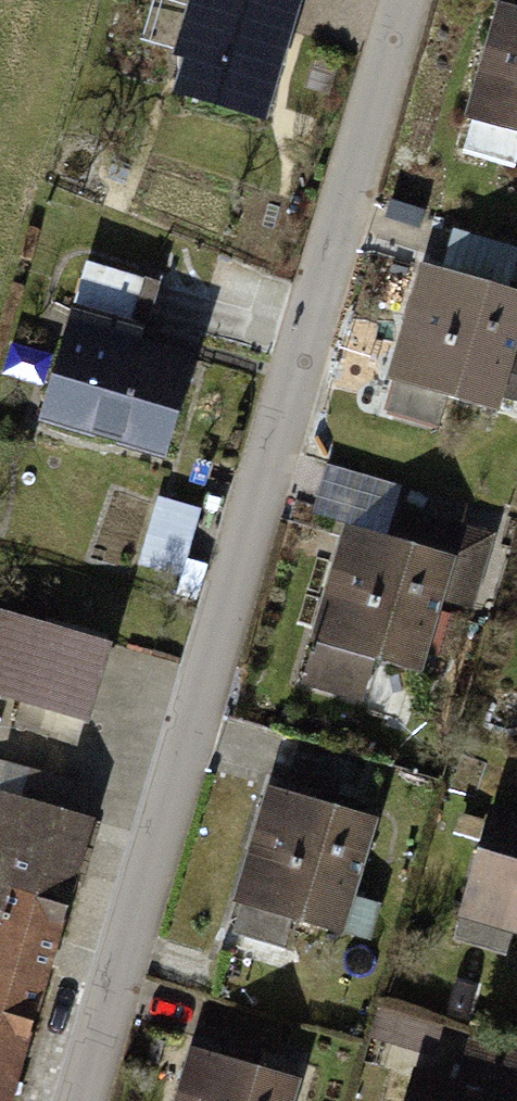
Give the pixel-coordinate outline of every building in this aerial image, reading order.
[(258,0),(173,0),(145,89),(243,119),(278,6),(258,0)] [(495,9),(459,121),(516,139),(516,16),(495,9)] [(417,266),(382,382),(487,413),(516,313),(516,296),(417,266)] [(148,457),(177,355),(49,319),(20,421),(148,457)] [(186,554),(201,500),(160,489),(146,543),(186,554)] [(450,555),(335,527),(305,645),(420,673),(450,555)] [(0,617),(0,698),(71,720),(95,647),(0,617)] [(367,814),(260,785),(227,907),(334,936),(367,814)] [(0,791),(0,1100),(2,1100),(88,818),(0,791)] [(475,807),(444,915),(516,935),(516,819),(475,807)] [(184,1049),(168,1100),(279,1100),(285,1080),(184,1049)] [(393,1069),(384,1100),(512,1100),(393,1069)]
